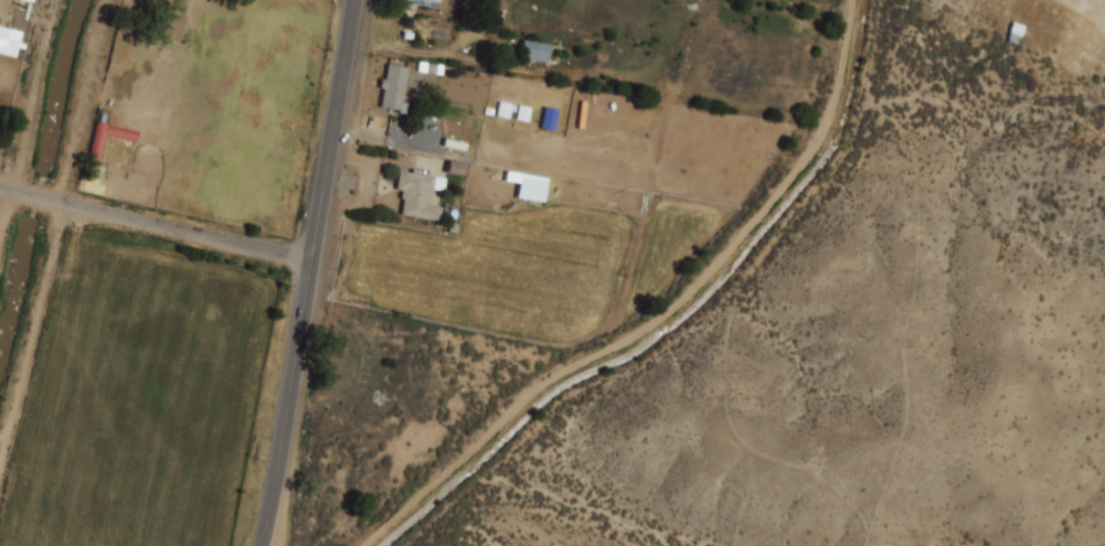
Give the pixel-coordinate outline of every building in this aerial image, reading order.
[(1005,40),(1016,44),(1022,27),(1012,23),(1005,40)] [(0,26),(0,54),(15,57),(21,32),(0,26)] [(523,40),(549,44),(545,62),(520,57),(523,40)] [(387,65),(405,68),(399,109),(380,107),(383,88),(380,88),(381,77),(385,77),(387,65)] [(104,136),(136,140),(137,129),(95,123),(90,159),(101,160),(104,136)] [(399,170),(411,172),(412,168),(419,170),(418,172),(446,176),(443,191),(433,189),(431,204),(440,206),(438,218),(403,213),(405,199),(401,197),(402,191),(395,190),(399,170)]
